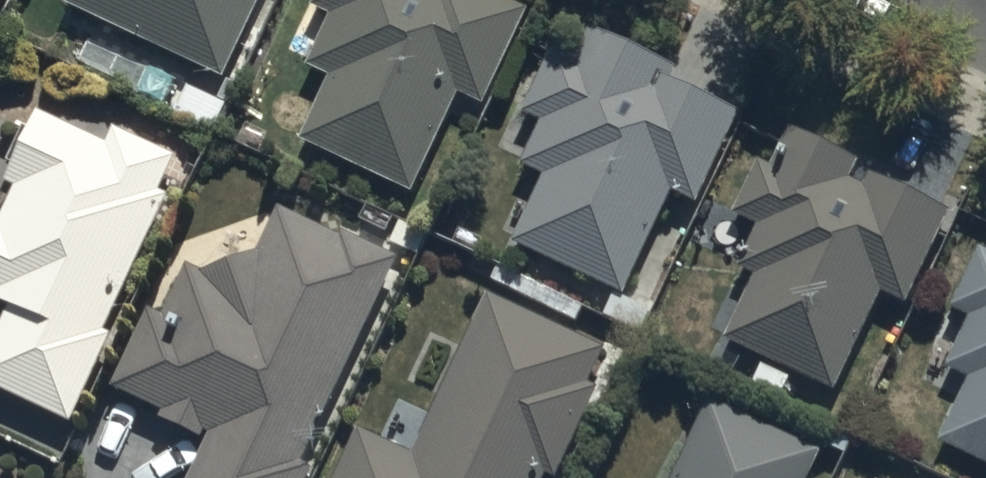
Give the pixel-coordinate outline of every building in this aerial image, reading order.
[(221,72),(254,0),(63,0),(221,72)] [(299,133),(409,184),(453,88),(476,98),(520,0),(519,0),(331,0),(305,56),(331,67),(299,133)] [(541,171),(509,237),(619,294),(672,194),(693,201),(740,104),(573,24),(510,156),(541,171)] [(177,151),(112,122),(107,134),(28,98),(0,161),(0,293),(7,296),(0,311),(0,393),(58,418),(177,151)] [(756,269),(721,329),(832,384),(882,283),(903,297),(947,207),(778,126),(738,209),(758,219),(742,264),(756,269)] [(397,248),(275,192),(251,243),(200,262),(184,255),(161,304),(150,299),(113,380),(210,425),(185,477),(291,477),(397,248)] [(985,456),(985,246),(977,241),(946,303),(965,313),(942,360),(968,373),(938,433),(985,456)] [(603,341),(483,287),(412,444),(358,419),(331,477),(541,477),(603,341)] [(820,444),(711,394),(672,477),(804,477),(820,444)]
